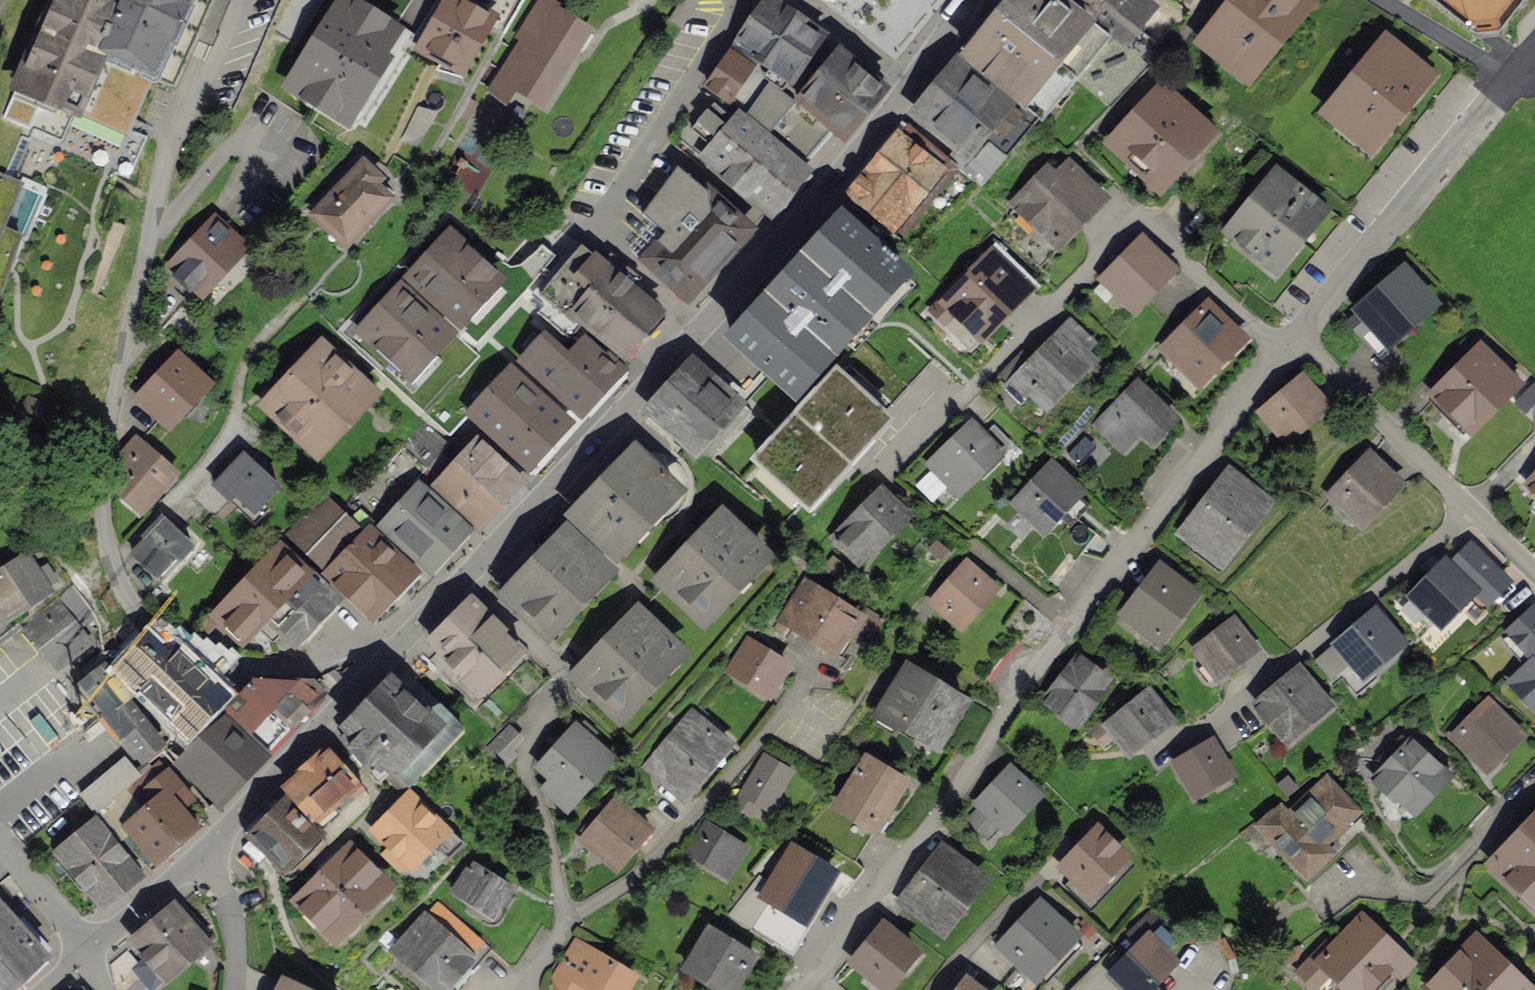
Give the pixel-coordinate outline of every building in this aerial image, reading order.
[(152,82),(157,84),(160,77),(175,84),(211,0),(49,0),(11,89),(17,92),(13,96),(5,116),(26,126),(36,103),(48,108),(50,103),(81,117),(83,113),(130,133),(152,82)] [(477,0),(453,0),(425,42),(468,71),(504,18),(477,0)] [(547,0),(542,0),(518,37),(526,42),(489,98),(509,110),(523,89),(543,103),(588,34),(555,12),(558,7),(547,0)] [(1002,14),(1079,76),(1110,101),(1142,64),(1123,47),(1089,19),(1067,0),(1013,0),(1002,14)] [(1089,19),(1105,0),(1067,0),(1089,19)] [(1123,47),(1154,10),(1143,0),(1105,0),(1089,19),(1123,47)] [(1297,0),(1240,0),(1206,42),(1247,76),(1304,6),(1297,0)] [(1477,34),(1498,32),(1524,0),(1434,0),(1477,34)] [(821,38),(762,1),(708,82),(744,113),(770,79),(782,90),(821,38)] [(380,43),(307,4),(278,59),(352,97),(380,43)] [(1079,76),(1002,14),(959,66),(1037,128),(1079,76)] [(1436,86),(1381,38),(1313,116),(1369,163),(1436,86)] [(833,57),(797,103),(832,133),(840,140),(878,93),(862,80),(833,57)] [(1027,125),(957,70),(921,116),(959,146),(954,153),(986,178),(1027,125)] [(744,113),(806,163),(832,133),(797,103),(782,90),(770,79),(744,113)] [(1208,134),(1161,89),(1109,143),(1156,188),(1208,134)] [(388,125),(351,103),(338,125),(375,147),(388,125)] [(806,163),(744,113),(730,129),(717,118),(707,110),(697,122),(720,140),(704,159),(767,211),(806,163)] [(956,168),(907,128),(850,195),(900,236),(956,168)] [(693,130),(685,145),(698,152),(707,137),(693,130)] [(22,136),(3,178),(17,185),(36,141),(22,136)] [(1104,207),(1050,162),(1005,214),(1058,260),(1104,207)] [(363,164),(314,214),(345,245),(394,195),(363,164)] [(626,242),(686,300),(747,230),(682,171),(626,242)] [(1331,225),(1268,171),(1213,234),(1277,288),(1331,225)] [(0,177),(0,280),(17,237),(4,232),(17,185),(3,178),(0,177)] [(844,216),(732,335),(795,394),(907,275),(844,216)] [(158,265),(200,305),(247,258),(206,217),(158,265)] [(449,239),(412,277),(459,320),(495,282),(449,239)] [(1171,273),(1139,243),(1103,281),(1135,311),(1171,273)] [(604,265),(582,247),(540,297),(548,302),(538,314),(565,336),(574,324),(621,364),(662,316),(629,287),(635,279),(610,258),(604,265)] [(1029,289),(987,253),(936,313),(977,348),(1029,289)] [(541,286),(513,262),(495,282),(459,320),(412,277),(400,289),(447,333),(410,373),(363,329),(353,339),(451,434),(473,411),(509,374),(563,426),(578,409),(526,361),(544,342),(565,361),(574,352),(523,307),(541,286)] [(1432,306),(1403,274),(1351,320),(1379,353),(1432,306)] [(400,289),(363,329),(410,373),(447,333),(400,289)] [(1241,340),(1208,307),(1167,348),(1200,381),(1241,340)] [(1096,366),(1059,328),(1008,378),(1044,416),(1096,366)] [(544,342),(526,361),(578,409),(581,412),(617,374),(583,342),(574,352),(565,361),(544,342)] [(318,347),(264,402),(313,449),(366,395),(318,347)] [(1516,388),(1478,350),(1427,400),(1465,439),(1516,388)] [(174,358),(131,399),(162,432),(205,391),(174,358)] [(736,408),(694,368),(657,406),(698,447),(736,408)] [(833,372),(754,458),(810,509),(889,423),(833,372)] [(509,374),(473,411),(527,463),(563,426),(509,374)] [(1171,422),(1133,381),(1082,430),(1121,470),(1171,422)] [(1323,409),(1303,384),(1267,413),(1288,438),(1323,409)] [(998,461),(965,427),(920,470),(952,504),(998,461)] [(453,451),(448,457),(495,503),(521,478),(470,433),(453,451)] [(419,461),(432,473),(448,457),(453,451),(441,439),(419,461)] [(147,447),(109,483),(146,522),(184,486),(147,447)] [(673,491),(628,450),(567,517),(612,558),(673,491)] [(473,526),(495,503),(448,457),(432,473),(426,480),(473,526)] [(240,458),(213,484),(252,525),(279,499),(240,458)] [(1400,489),(1369,458),(1333,495),(1365,525),(1400,489)] [(1081,502),(1045,464),(1004,504),(1040,541),(1081,502)] [(1267,505),(1227,474),(1182,532),(1221,563),(1267,505)] [(1520,494),(1534,508),(1534,477),(1520,494)] [(426,480),(384,524),(431,569),(473,526),(426,480)] [(321,496),(290,527),(325,563),(357,532),(321,496)] [(859,572),(908,523),(881,496),(832,545),(859,572)] [(769,559),(714,512),(651,585),(706,632),(769,559)] [(163,522),(125,559),(157,592),(195,555),(163,522)] [(324,571),(365,613),(406,573),(365,531),(324,571)] [(549,633),(608,570),(569,533),(510,596),(549,633)] [(275,539),(204,609),(237,643),(256,624),(271,639),(285,626),(299,639),(337,602),(275,539)] [(0,564),(0,610),(5,617),(54,583),(28,545),(0,564)] [(1479,548),(1463,564),(1481,582),(1496,567),(1479,548)] [(1196,592),(1155,560),(1115,612),(1155,644),(1196,592)] [(1447,561),(1406,597),(1438,634),(1479,597),(1447,561)] [(998,599),(968,564),(921,604),(952,639),(998,599)] [(862,624),(799,585),(775,624),(790,633),(838,663),(862,624)] [(518,645),(476,602),(426,650),(468,694),(518,645)] [(57,605),(19,633),(51,675),(88,647),(57,605)] [(681,660),(631,611),(572,671),(623,720),(681,660)] [(1400,651),(1369,613),(1321,652),(1353,690),(1400,651)] [(1258,653),(1238,622),(1192,651),(1211,682),(1258,653)] [(994,648),(1008,661),(1024,644),(1010,631),(994,648)] [(779,654),(748,636),(726,674),(764,696),(786,658),(779,654)] [(199,673),(179,653),(169,663),(147,642),(121,668),(127,674),(119,682),(132,694),(140,686),(188,732),(222,696),(217,692),(223,686),(204,667),(199,673)] [(1008,661),(994,648),(976,669),(991,682),(1008,661)] [(1112,687),(1080,656),(1040,697),(1072,728),(1112,687)] [(1534,703),(1534,661),(1514,680),(1534,703)] [(931,750),(962,699),(906,666),(875,717),(931,750)] [(98,670),(74,689),(134,766),(158,747),(98,670)] [(462,728),(407,670),(335,738),(378,783),(393,768),(406,782),(462,728)] [(1330,707),(1300,672),(1261,706),(1290,741),(1330,707)] [(260,676),(227,712),(266,748),(322,691),(313,684),(267,680),(260,676)] [(1175,730),(1153,697),(1101,733),(1123,765),(1175,730)] [(1518,744),(1485,710),(1448,745),(1482,779),(1518,744)] [(730,744),(690,711),(646,764),(686,797),(730,744)] [(227,712),(182,760),(218,799),(266,748),(227,712)] [(522,735),(509,722),(485,746),(503,763),(515,752),(510,747),(522,735)] [(615,758),(578,725),(542,766),(555,777),(546,787),(564,804),(595,770),(600,775),(615,758)] [(1447,776),(1410,743),(1376,781),(1413,814),(1447,776)] [(1213,745),(1176,766),(1193,794),(1229,773),(1213,745)] [(360,780),(329,746),(297,776),(288,798),(313,824),(360,780)] [(732,801),(758,818),(791,768),(765,751),(732,801)] [(876,826),(903,779),(865,758),(839,805),(876,826)] [(142,863),(201,815),(159,764),(135,785),(100,812),(142,863)] [(119,766),(81,796),(96,815),(100,812),(135,785),(119,766)] [(1045,793),(1011,767),(973,815),(1007,841),(1045,793)] [(1356,819),(1317,780),(1263,833),(1302,872),(1356,819)] [(651,823),(615,794),(581,836),(617,865),(651,823)] [(462,843),(413,795),(375,834),(408,866),(428,845),(445,861),(462,843)] [(313,824),(288,798),(248,836),(278,867),(286,860),(296,871),(328,840),(313,824)] [(142,863),(100,812),(96,815),(45,857),(88,909),(142,863)] [(1493,864),(1534,905),(1534,821),(1493,864)] [(728,869),(743,845),(706,822),(691,847),(728,869)] [(1128,861),(1092,833),(1056,879),(1092,907),(1128,861)] [(990,882),(934,841),(889,902),(946,943),(990,882)] [(347,848),(298,899),(335,934),(384,883),(347,848)] [(795,934),(834,876),(792,848),(753,906),(795,934)] [(510,886),(470,859),(451,887),(491,914),(510,886)] [(149,985),(209,936),(178,899),(119,948),(149,985)] [(486,946),(438,900),(396,943),(444,989),(486,946)] [(1077,939),(1039,903),(996,948),(1034,984),(1077,939)] [(38,954),(0,911),(0,987),(38,954)] [(1365,919),(1307,974),(1323,989),(1391,989),(1413,969),(1365,919)] [(883,927),(846,968),(871,989),(887,989),(916,957),(883,927)] [(705,931),(678,981),(695,989),(736,989),(754,957),(705,931)] [(1152,932),(1105,977),(1118,989),(1162,989),(1185,967),(1152,932)] [(1475,939),(1426,989),(1528,989),(1475,939)] [(572,941),(552,977),(575,989),(617,989),(627,972),(572,941)] [(949,975),(940,989),(974,989),(949,975)] [(284,979),(280,986),(279,989),(307,989),(284,979)]
